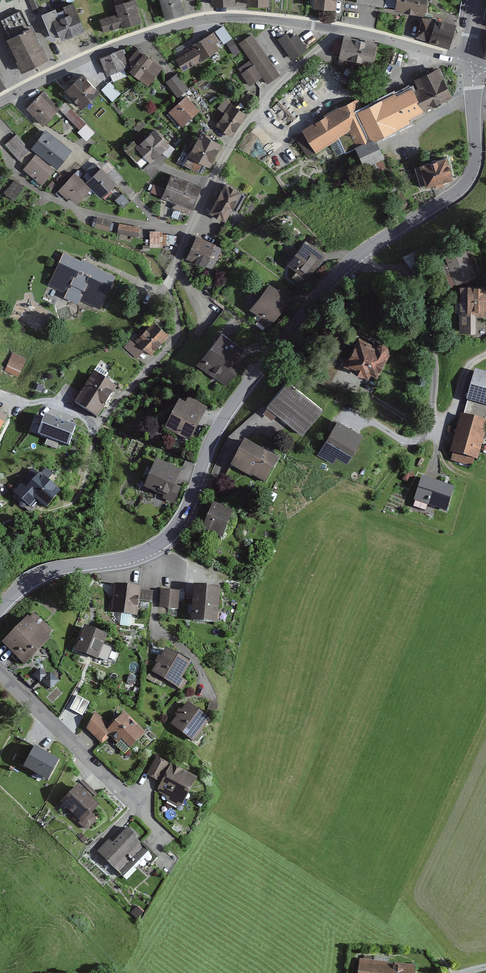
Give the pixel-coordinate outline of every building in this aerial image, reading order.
[(99,20),(103,34),(141,24),(135,1),(122,4),(121,0),(119,0),(109,4),(110,9),(116,9),(117,15),(99,20)] [(163,21),(183,15),(178,0),(157,0),(163,21)] [(247,8),(267,8),(267,0),(247,0),(247,8)] [(311,10),(334,11),(334,0),(312,0),(311,10)] [(355,6),(424,16),(426,0),(356,0),(355,6)] [(72,3),(45,15),(59,46),(86,34),(72,3)] [(455,28),(423,20),(418,40),(450,48),(455,28)] [(222,27),(215,31),(231,56),(238,52),(222,27)] [(31,28),(6,40),(22,73),(47,61),(31,28)] [(212,33),(173,58),(184,76),(220,52),(214,47),(219,44),(212,33)] [(286,34),(279,38),(292,60),(307,51),(297,34),(290,38),(286,34)] [(252,35),(239,43),(267,85),(280,76),(252,35)] [(377,45),(343,38),(339,60),(373,66),(377,45)] [(124,46),(100,56),(108,74),(126,66),(149,82),(161,66),(138,49),(130,61),(124,46)] [(252,68),(240,76),(248,89),(260,80),(252,68)] [(357,100),(295,136),(308,159),(339,139),(346,153),(354,149),(364,171),(384,160),(376,142),(454,98),(437,69),(412,80),(416,89),(367,108),(357,100)] [(174,70),(159,81),(175,101),(188,92),(174,70)] [(81,76),(65,92),(82,109),(98,94),(81,76)] [(121,93),(109,81),(101,90),(112,102),(121,93)] [(44,94),(28,111),(43,126),(59,108),(44,94)] [(187,97),(169,113),(182,128),(200,112),(187,97)] [(244,117),(222,102),(216,112),(223,116),(215,127),(229,137),(244,117)] [(97,135),(67,111),(59,121),(80,135),(76,140),(88,147),(97,135)] [(47,130),(32,147),(57,169),(72,152),(47,130)] [(132,141),(121,152),(141,172),(167,146),(153,131),(137,147),(132,141)] [(17,136),(6,146),(19,161),(31,151),(17,136)] [(221,146),(199,136),(184,166),(205,177),(221,146)] [(35,156),(23,171),(42,187),(55,172),(35,156)] [(446,158),(417,166),(423,188),(452,181),(446,158)] [(75,174),(59,191),(67,197),(69,196),(77,203),(92,188),(101,197),(115,183),(101,169),(85,183),(75,174)] [(201,186),(169,175),(161,198),(192,210),(201,186)] [(23,188),(13,181),(4,192),(14,200),(23,188)] [(240,193),(224,185),(209,215),(226,223),(240,193)] [(403,193),(391,198),(396,210),(408,205),(403,193)] [(112,221),(97,217),(94,228),(109,232),(112,221)] [(141,228),(119,224),(118,234),(139,238),(141,228)] [(163,231),(150,231),(150,245),(143,245),(143,250),(150,251),(150,248),(170,248),(170,244),(175,245),(177,236),(168,234),(163,234),(163,231)] [(215,245),(196,237),(186,261),(205,269),(215,245)] [(305,241),(288,265),(308,279),(325,256),(305,241)] [(406,253),(414,268),(424,262),(417,248),(406,253)] [(464,249),(437,261),(450,290),(476,278),(464,249)] [(115,277),(61,255),(47,289),(101,311),(115,277)] [(290,300),(269,285),(249,312),(270,327),(290,300)] [(459,287),(458,335),(485,335),(485,288),(459,287)] [(154,322),(134,342),(149,357),(169,337),(154,322)] [(219,334),(197,365),(227,386),(240,368),(234,363),(243,351),(219,334)] [(389,352),(357,338),(344,367),(376,381),(389,352)] [(26,360),(10,354),(4,372),(19,377),(26,360)] [(355,378),(321,366),(315,383),(348,396),(355,378)] [(108,375),(96,368),(74,403),(98,418),(115,390),(103,382),(108,375)] [(476,372),(466,411),(485,415),(485,374),(476,372)] [(287,383),(267,408),(300,435),(321,410),(287,383)] [(184,406),(176,402),(163,433),(192,445),(208,408),(187,399),(184,406)] [(459,415),(449,454),(479,462),(485,434),(485,422),(459,415)] [(45,420),(35,416),(28,433),(69,448),(76,428),(47,417),(45,420)] [(364,434),(338,419),(317,455),(333,464),(337,457),(347,463),(364,434)] [(277,460),(242,443),(231,468),(265,484),(277,460)] [(179,470),(154,462),(145,488),(168,496),(166,501),(175,505),(181,487),(174,485),(179,470)] [(31,470),(11,494),(30,510),(36,502),(46,510),(59,493),(31,470)] [(452,491),(421,480),(413,501),(445,512),(452,491)] [(230,514),(209,506),(200,531),(220,539),(230,514)] [(142,589),(112,586),(109,615),(139,618),(142,589)] [(218,588),(192,587),(191,622),(217,623),(218,588)] [(180,592),(160,591),(159,611),(180,612),(180,592)] [(28,619),(2,645),(23,665),(48,640),(28,619)] [(106,635),(82,626),(72,651),(105,663),(108,656),(100,653),(106,635)] [(165,647),(150,672),(181,691),(186,683),(180,680),(190,662),(165,647)] [(40,668),(33,675),(51,692),(63,681),(51,670),(46,675),(40,668)] [(209,719),(185,703),(170,725),(193,741),(209,719)] [(107,724),(94,711),(82,722),(102,743),(110,735),(127,754),(149,734),(124,708),(107,724)] [(194,776),(156,758),(148,775),(161,781),(156,792),(181,804),(194,776)] [(79,784),(60,803),(87,829),(97,819),(90,811),(98,803),(79,784)] [(109,836),(95,851),(123,878),(149,851),(127,830),(115,842),(109,836)] [(444,952),(436,958),(443,968),(452,963),(444,952)] [(359,959),(357,972),(415,972),(416,966),(359,959)]
